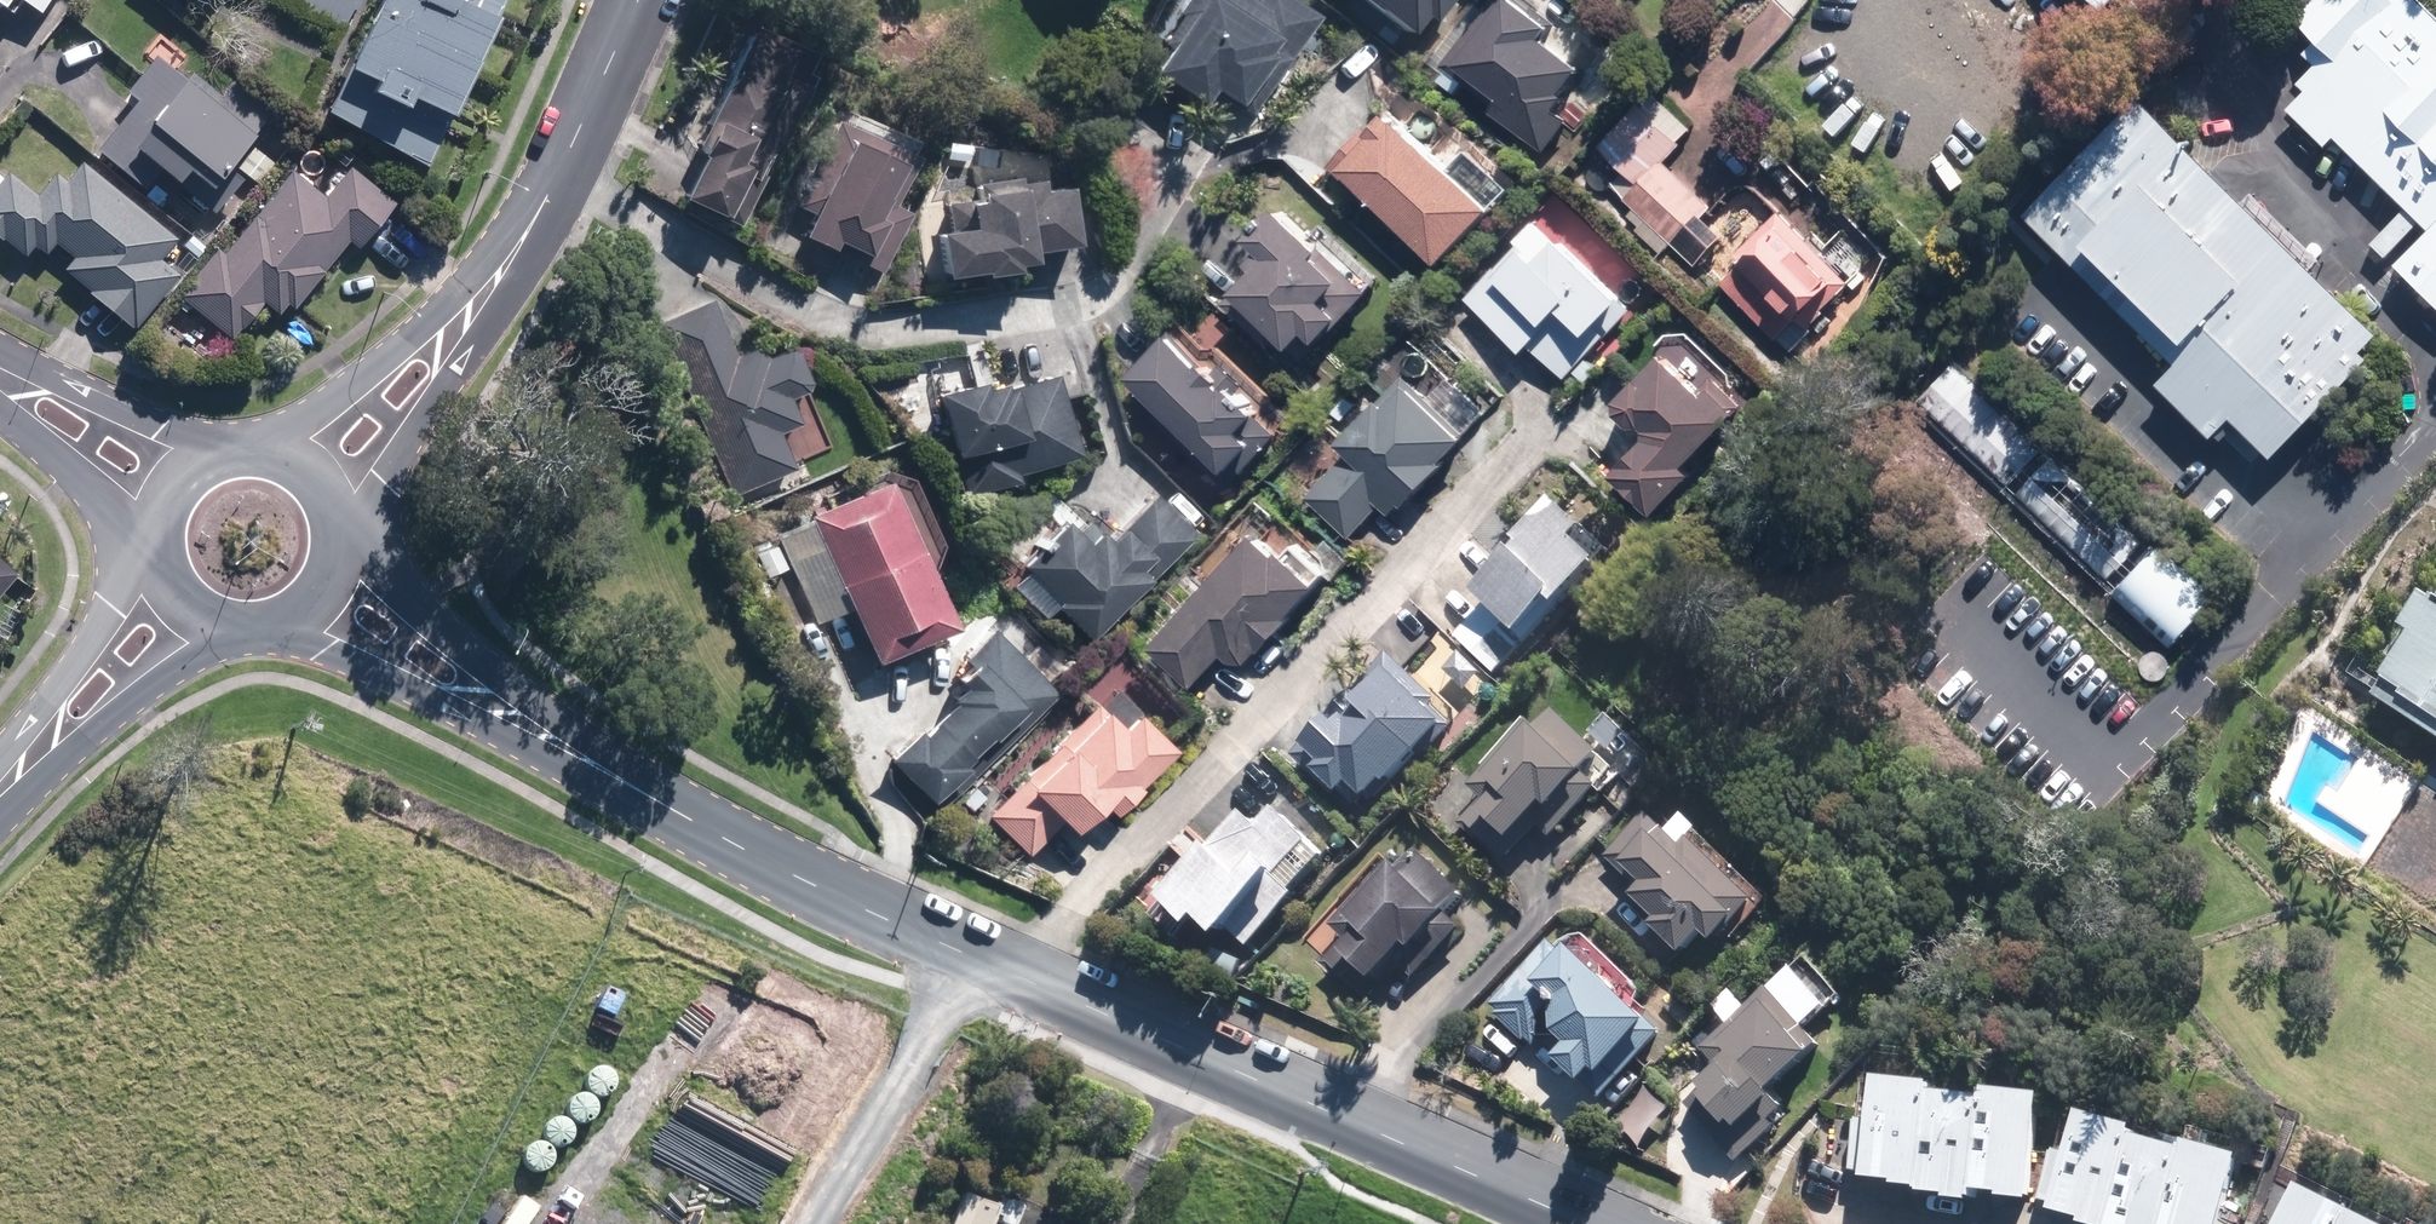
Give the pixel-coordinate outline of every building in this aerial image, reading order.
[(4,3),(11,9),(17,0),(0,0),(0,8),(4,3)] [(43,17),(56,0),(20,0),(43,17)] [(346,32),(360,0),(276,0),(346,32)] [(498,29),(507,10),(500,7),(503,0),(388,0),(353,73),(333,114),(434,162),(455,118),(498,29)] [(1323,9),(1309,0),(1186,0),(1161,38),(1172,45),(1156,70),(1206,104),(1219,85),(1257,110),(1323,9)] [(1417,28),(1431,9),(1440,15),(1452,0),(1380,0),(1417,28)] [(1452,60),(1552,148),(1581,115),(1566,101),(1599,65),(1559,30),(1567,21),(1543,0),(1505,0),(1452,60)] [(2112,12),(2124,0),(2100,0),(2112,12)] [(2435,227),(2435,7),(2428,0),(2311,0),(2302,9),(2332,39),(2339,46),(2308,77),(2313,82),(2316,85),(2297,104),(2336,142),(2343,135),(2435,227)] [(831,56),(757,23),(682,187),(751,218),(774,166),(780,169),(831,56)] [(219,180),(276,108),(235,75),(220,94),(162,48),(130,89),(139,96),(98,149),(144,185),(164,160),(184,176),(195,161),(219,180)] [(2313,421),(2400,335),(2366,300),(2148,86),(2033,203),(2066,236),(2190,360),(2171,379),(2223,430),(2231,423),(2244,410),(2284,449),(2313,421)] [(1699,127),(1658,87),(1605,141),(1648,182),(1629,201),(1651,223),(1641,233),(1664,256),(1677,243),(1703,268),(1734,236),(1711,213),(1717,206),(1669,158),(1699,127)] [(929,138),(848,101),(800,206),(813,212),(807,226),(891,265),(916,209),(900,202),(929,138)] [(1369,150),(1359,140),(1333,166),(1375,208),(1382,200),(1446,264),(1507,203),(1501,198),(1516,183),(1479,146),(1464,161),(1412,108),(1369,150)] [(981,136),(950,132),(945,166),(975,171),(981,136)] [(329,193),(296,166),(237,236),(231,231),(181,292),(233,335),(266,295),(281,307),(288,300),(294,305),(351,237),(364,248),(400,204),(352,165),(329,193)] [(181,234),(113,175),(110,173),(78,210),(64,197),(31,236),(50,252),(61,239),(77,253),(69,263),(144,327),(190,274),(165,253),(181,234)] [(946,272),(1027,266),(1026,253),(1045,251),(1045,245),(1086,241),(1081,180),(1039,183),(1038,173),(978,177),(979,194),(940,197),(946,272)] [(1323,326),(1335,337),(1386,283),(1296,199),(1264,234),(1277,245),(1261,262),(1267,267),(1247,289),(1306,344),(1323,326)] [(1853,282),(1788,209),(1741,250),(1749,259),(1729,276),(1787,341),(1853,282)] [(1475,296),(1535,350),(1540,344),(1575,376),(1645,299),(1572,232),(1565,239),(1545,220),(1475,296)] [(2402,263),(2435,297),(2435,229),(2402,263)] [(718,297),(661,319),(732,496),(798,469),(782,430),(805,421),(794,393),(819,383),(804,344),(774,355),(768,338),(739,350),(718,297)] [(1143,371),(1246,469),(1292,421),(1242,373),(1245,369),(1230,355),(1226,360),(1188,324),(1143,371)] [(1707,469),(1699,461),(1755,404),(1723,372),(1714,381),(1678,346),(1623,402),(1657,435),(1621,471),(1663,512),(1707,469)] [(2012,487),(2049,447),(1955,361),(1919,400),(2012,487)] [(1021,466),(1086,447),(1063,367),(1011,382),(1007,368),(939,388),(969,491),(1024,476),(1021,466)] [(1398,511),(1411,499),(1415,503),(1458,463),(1454,458),(1478,435),(1425,379),(1401,402),(1395,397),(1351,439),(1359,447),(1311,493),(1354,537),(1390,503),(1398,511)] [(2116,582),(2152,543),(2057,455),(2021,494),(2116,582)] [(960,622),(898,474),(815,510),(820,520),(777,538),(814,624),(860,605),(881,655),(960,622)] [(1089,636),(1197,529),(1159,491),(1103,547),(1075,519),(1031,563),(1062,595),(1055,602),(1089,636)] [(1500,671),(1618,558),(1593,534),(1602,525),(1573,495),(1503,562),(1510,569),(1489,588),(1499,598),(1463,633),(1500,671)] [(1311,534),(1291,515),(1160,646),(1197,684),(1231,650),(1241,659),(1255,660),(1269,645),(1273,649),(1304,616),(1301,612),(1345,566),(1311,534)] [(0,542),(0,593),(25,565),(0,542)] [(2164,547),(2124,590),(2182,643),(2222,601),(2164,547)] [(935,800),(1056,691),(996,625),(965,653),(980,670),(956,692),(960,696),(895,756),(935,800)] [(2393,692),(2435,721),(2435,628),(2393,692)] [(2142,668),(2146,672),(2150,674),(2155,675),(2160,674),(2164,672),(2168,668),(2169,663),(2169,658),(2168,653),(2165,649),(2160,647),(2155,646),(2151,647),(2147,648),(2144,651),(2141,655),(2140,659),(2141,663),(2142,668)] [(1382,796),(1465,716),(1407,656),(1374,688),(1363,698),(1357,693),(1313,735),(1337,761),(1331,767),(1354,791),(1366,779),(1382,796)] [(1181,745),(1119,684),(992,815),(1030,852),(1068,813),(1082,827),(1107,801),(1117,811),(1181,745)] [(1549,729),(1534,714),(1471,774),(1492,796),(1468,819),(1507,860),(1545,823),(1556,835),(1613,780),(1600,767),(1615,753),(1571,707),(1549,729)] [(1278,822),(1267,809),(1177,893),(1205,924),(1218,912),(1237,933),(1242,928),(1256,943),(1311,893),(1292,873),(1329,839),(1297,805),(1278,822)] [(1660,806),(1614,852),(1648,887),(1644,891),(1664,912),(1658,917),(1691,950),(1717,924),(1729,936),(1770,894),(1705,830),(1710,824),(1694,808),(1679,824),(1660,806)] [(1477,894),(1433,849),(1401,881),(1392,873),(1341,923),(1391,974),(1407,958),(1422,974),(1473,924),(1459,911),(1477,894)] [(1674,1023),(1588,936),(1577,947),(1565,935),(1495,1004),(1530,1040),(1558,1012),(1580,1035),(1565,1050),(1605,1091),(1674,1023)] [(1788,1081),(1830,1044),(1812,1023),(1855,985),(1819,945),(1706,1046),(1724,1067),(1716,1075),(1720,1080),(1715,1085),(1742,1115),(1745,1112),(1752,1121),(1792,1085),(1788,1081)] [(2016,1183),(2016,1189),(2046,1190),(2052,1082),(1997,1079),(1997,1087),(1947,1084),(1948,1072),(1887,1068),(1885,1105),(1863,1104),(1860,1166),(1911,1169),(1911,1175),(1936,1177),(1936,1184),(1991,1187),(1992,1181),(2016,1183)] [(2093,1105),(2079,1146),(2067,1142),(2049,1196),(2113,1217),(2111,1223),(2112,1223),(2233,1223),(2259,1147),(2199,1127),(2195,1138),(2150,1124),(2152,1118),(2095,1099),(2093,1105)] [(2312,1174),(2288,1223),(2435,1223),(2416,1213),(2412,1223),(2312,1174)]
